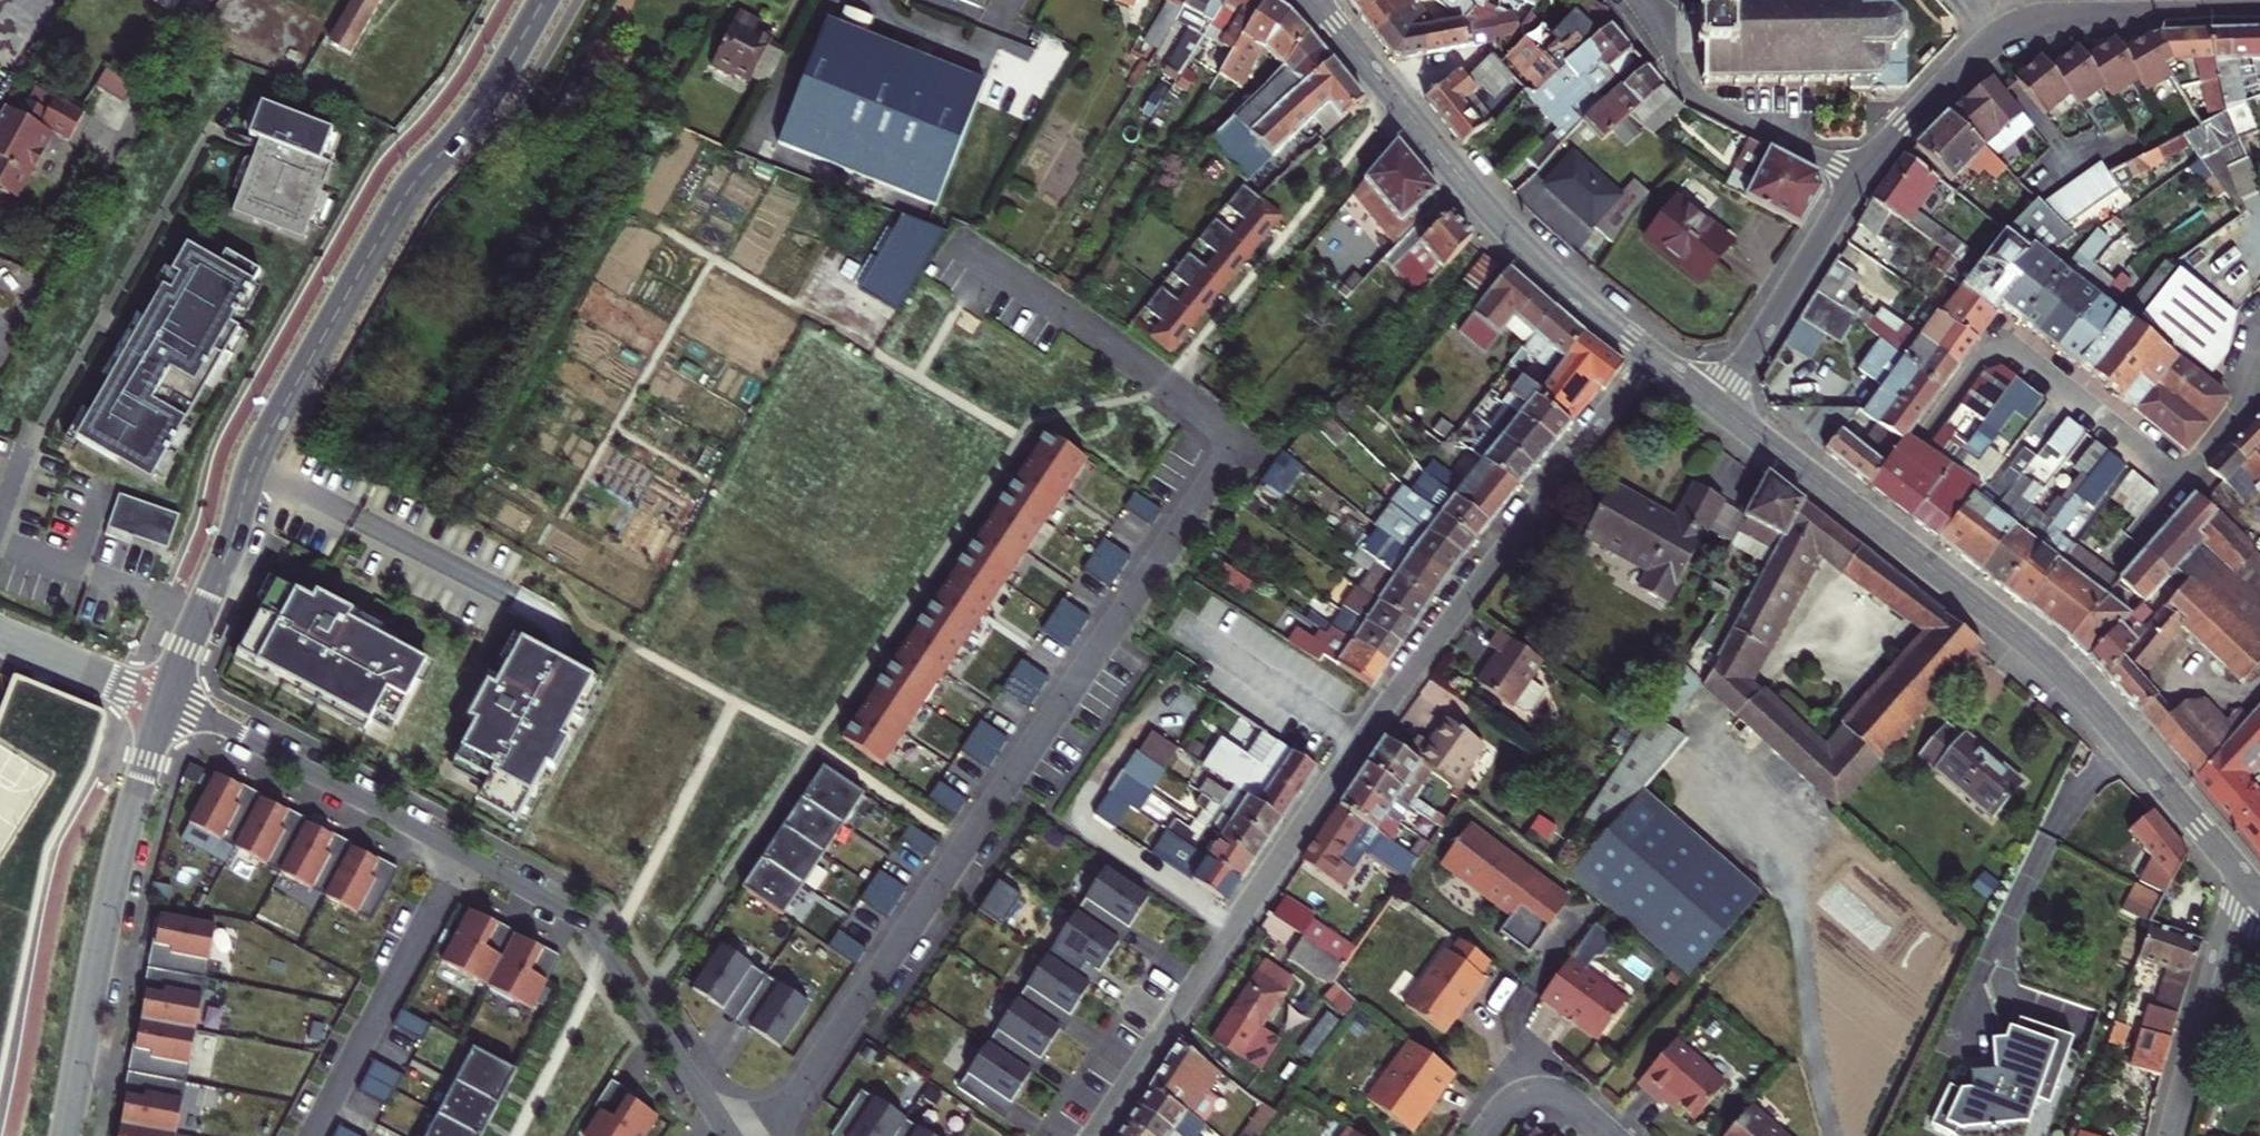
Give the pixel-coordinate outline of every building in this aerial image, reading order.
[(331,44),(350,55),(383,0),(357,0),(331,44)] [(1115,1),(1134,9),(1139,0),(1116,0),(1115,1)] [(1167,2),(1182,10),(1186,0),(1164,0),(1167,2)] [(1227,0),(1186,0),(1182,10),(1176,21),(1190,29),(1165,69),(1181,77),(1207,36),(1227,0)] [(1266,0),(1227,0),(1207,36),(1235,53),(1241,43),(1246,34),(1266,0)] [(1287,8),(1275,0),(1266,0),(1246,34),(1265,46),(1287,8)] [(1360,17),(1380,0),(1345,0),(1360,17)] [(1391,9),(1384,0),(1380,0),(1360,17),(1374,34),(1396,18),(1397,20),(1417,5),(1423,0),(1403,0),(1391,9)] [(1391,9),(1403,0),(1384,0),(1391,9)] [(1462,22),(1464,22),(1463,21),(1468,15),(1476,6),(1470,0),(1436,0),(1462,22)] [(1476,6),(1482,9),(1484,0),(1470,0),(1476,6)] [(1499,4),(1487,0),(1484,0),(1482,9),(1496,14),(1499,4)] [(1594,0),(1586,0),(1553,36),(1529,14),(1520,27),(1522,37),(1523,40),(1505,58),(1537,91),(1612,26),(1609,10),(1594,0)] [(1815,81),(1826,81),(1826,86),(1830,86),(1830,81),(1849,81),(1849,86),(1851,86),(1850,90),(1852,91),(1853,89),(1865,89),(1871,89),(1871,92),(1880,92),(1886,92),(1886,89),(1904,88),(1905,89),(1907,88),(1906,87),(1905,59),(1907,59),(1907,57),(1905,57),(1904,42),(1906,42),(1908,39),(1903,37),(1903,24),(1907,22),(1906,18),(1901,21),(1892,11),(1894,7),(1892,6),(1892,0),(1703,0),(1703,14),(1702,14),(1702,17),(1697,17),(1697,22),(1700,22),(1700,33),(1700,44),(1697,44),(1698,49),(1702,49),(1702,52),(1704,52),(1704,79),(1702,79),(1702,82),(1704,82),(1704,87),(1708,87),(1708,82),(1734,82),(1734,87),(1738,87),(1738,82),(1757,82),(1757,86),(1761,86),(1761,82),(1780,82),(1780,86),(1784,86),(1784,81),(1803,81),(1803,86),(1807,86),(1807,81),(1815,81)] [(1176,21),(1182,10),(1167,2),(1143,43),(1158,51),(1176,21)] [(1424,29),(1433,28),(1417,5),(1397,20),(1396,18),(1374,34),(1394,57),(1402,60),(1429,54),(1424,29)] [(936,205),(986,81),(867,33),(874,18),(847,6),(840,23),(828,18),(778,143),(936,205)] [(1499,15),(1496,14),(1482,9),(1476,6),(1468,15),(1463,21),(1464,22),(1462,22),(1433,28),(1424,29),(1429,54),(1486,43),(1522,37),(1520,27),(1516,12),(1499,15)] [(1265,47),(1268,51),(1291,11),(1287,8),(1265,46),(1265,47)] [(1285,68),(1311,33),(1291,11),(1268,51),(1285,68)] [(753,25),(756,20),(740,12),(711,66),(731,77),(733,72),(751,82),(753,78),(768,86),(786,52),(771,44),(774,39),(760,31),(761,29),(753,25)] [(1591,99),(1640,58),(1612,26),(1537,91),(1525,91),(1559,130),(1528,159),(1538,169),(1582,119),(1583,118),(1573,107),(1578,102),(1587,94),(1591,99)] [(2259,61),(2259,30),(2227,31),(2235,62),(2237,62),(2241,61),(2248,98),(2251,103),(2259,99),(2259,95),(2253,70),(2251,61),(2259,61)] [(2248,98),(2244,99),(2237,62),(2235,62),(2227,31),(2208,32),(2225,114),(2239,141),(2258,132),(2247,104),(2251,103),(2248,98)] [(2214,120),(2225,114),(2208,32),(2159,34),(2159,38),(2173,62),(2201,62),(2214,120)] [(1284,85),(1324,49),(1311,33),(1285,68),(1281,72),(1276,76),(1284,85)] [(1265,47),(1265,46),(1246,34),(1241,43),(1246,46),(1243,52),(1257,61),(1259,58),(1265,47)] [(2166,66),(2173,62),(2159,38),(2159,34),(2152,35),(2125,53),(2140,79),(2147,91),(2172,77),(2166,66)] [(2112,97),(2140,79),(2125,53),(2117,40),(2087,59),(2104,86),(2112,97)] [(1242,89),(1257,61),(1243,52),(1246,46),(1241,43),(1235,53),(1221,77),(1242,89)] [(2078,106),(2104,86),(2087,59),(2080,48),(2051,69),(2070,94),(2078,106)] [(1322,139),(1365,100),(1333,60),(1324,49),(1284,85),(1276,76),(1207,144),(1243,181),(1271,155),(1288,174),(1325,142),(1322,139)] [(1484,127),(1493,120),(1472,95),(1483,86),(1495,99),(1514,78),(1492,55),(1467,79),(1460,71),(1426,99),(1463,146),(1484,127)] [(1665,87),(1640,58),(1591,99),(1587,94),(1578,102),(1573,107),(1583,118),(1582,119),(1602,141),(1629,118),(1665,87)] [(2045,115),(2070,94),(2051,69),(2043,58),(2016,80),(2045,115)] [(1177,84),(1181,77),(1165,69),(1162,74),(1177,84)] [(1996,158),(2033,127),(1993,78),(1950,114),(1996,158)] [(2183,78),(2175,83),(2187,103),(2194,99),(2183,78)] [(57,98),(37,87),(29,101),(48,112),(57,98)] [(1652,134),(1685,106),(1665,87),(1629,118),(1652,134)] [(57,98),(48,112),(29,101),(21,115),(7,107),(0,119),(0,160),(0,161),(0,191),(7,195),(19,190),(29,174),(26,172),(31,165),(36,167),(44,153),(39,151),(50,132),(69,143),(86,114),(57,98)] [(331,130),(260,102),(247,134),(258,139),(229,211),(300,239),(330,165),(318,160),(331,130)] [(2007,170),(1996,158),(1950,114),(1916,147),(1952,182),(1975,159),(1997,180),(2007,170)] [(2248,159),(2239,141),(2225,114),(2214,120),(2200,127),(2109,174),(2118,188),(2149,172),(2147,170),(2162,162),(2162,160),(2190,146),(2200,160),(2213,176),(2225,194),(2241,217),(2247,213),(2240,199),(2226,170),(2248,159)] [(1641,132),(1630,119),(1615,132),(1626,145),(1641,132)] [(1825,189),(1820,175),(1750,139),(1724,186),(1801,227),(1825,189)] [(1435,195),(1440,190),(1398,142),(1354,194),(1398,247),(1441,202),(1435,195)] [(1633,180),(1619,196),(1573,154),(1545,187),(1593,228),(1594,226),(1613,244),(1635,210),(1649,194),(1633,180)] [(1953,257),(1962,246),(1917,212),(1940,180),(1907,156),(1873,198),(1892,212),(1942,249),(1951,255),(1953,257)] [(2259,189),(2259,186),(2248,159),(2226,170),(2240,199),(2259,189)] [(2202,184),(2213,176),(2200,160),(2191,167),(2202,184)] [(2119,190),(2118,188),(2109,174),(2102,164),(2088,173),(2106,198),(2119,190)] [(2012,196),(2023,185),(2016,179),(2007,170),(1997,180),(2012,196)] [(2092,208),(2106,198),(2088,173),(2074,183),(2092,208)] [(2181,197),(2198,186),(2191,174),(2174,186),(2181,197)] [(2213,203),(2225,194),(2213,176),(2202,184),(2201,185),(2213,203)] [(1250,188),(1245,182),(1226,206),(1232,211),(1250,188)] [(2079,217),(2092,208),(2074,183),(2060,193),(2079,217)] [(1260,198),(1250,188),(1232,211),(1244,221),(1233,234),(1250,248),(1279,213),(1260,198)] [(2066,227),(2079,217),(2060,193),(2043,205),(2066,227)] [(1875,236),(1892,212),(1873,198),(1857,223),(1875,236)] [(1732,243),(1677,199),(1654,228),(1690,257),(1688,260),(1706,274),(1732,243)] [(2046,256),(2074,235),(2066,227),(2043,205),(2038,200),(2007,232),(1984,262),(1982,264),(2009,284),(1997,300),(2004,306),(2021,283),(2027,275),(2034,265),(2040,261),(2046,256)] [(1420,297),(1473,238),(1441,202),(1398,247),(1386,259),(1420,297)] [(946,232),(902,215),(859,290),(899,313),(920,276),(946,232)] [(1221,224),(1215,219),(1198,240),(1204,245),(1221,224)] [(1233,234),(1221,224),(1204,245),(1217,255),(1206,268),(1223,282),(1250,248),(1233,234)] [(1647,237),(1700,283),(1706,274),(1688,260),(1690,257),(1654,228),(1647,237)] [(2094,266),(2090,262),(2109,240),(2097,230),(2064,270),(2062,269),(2023,322),(2039,335),(2080,283),(2094,266)] [(216,261),(185,243),(169,270),(176,274),(168,289),(160,284),(72,435),(147,479),(236,326),(227,321),(257,269),(223,250),(216,261)] [(1982,264),(1984,262),(1962,246),(1953,257),(1975,273),(1982,264)] [(1940,271),(1951,255),(1942,249),(1931,264),(1940,271)] [(1193,257),(1188,253),(1171,274),(1176,278),(1193,257)] [(1473,298),(1499,267),(1485,255),(1460,287),(1473,298)] [(1997,300),(2009,284),(1982,264),(1975,273),(1953,257),(1951,255),(1940,271),(1963,288),(1998,314),(2004,306),(1997,300)] [(2023,322),(2062,269),(2047,257),(2046,256),(2040,261),(2034,265),(2027,275),(2021,283),(2004,306),(2023,322)] [(1206,268),(1193,257),(1176,278),(1188,288),(1178,301),(1195,315),(1223,282),(1206,268)] [(1846,297),(1860,277),(1835,261),(1816,292),(1840,307),(1846,297)] [(2227,352),(2234,315),(2169,266),(2166,264),(2155,278),(2154,278),(2122,316),(2120,314),(2080,364),(2134,408),(2175,357),(2177,359),(2185,351),(2202,365),(2211,372),(2227,352)] [(2107,290),(2114,282),(2095,265),(2094,266),(2080,283),(2039,335),(2058,350),(2100,298),(2100,299),(2107,290)] [(169,270),(162,266),(153,280),(160,284),(168,289),(176,274),(169,270)] [(1535,335),(1555,309),(1510,269),(1460,333),(1485,353),(1507,327),(1511,322),(1516,326),(1520,322),(1535,335)] [(2118,299),(2132,281),(2122,273),(2114,282),(2107,290),(2118,299)] [(1345,301),(1363,283),(1355,276),(1338,294),(1345,301)] [(1165,291),(1161,287),(1145,308),(1149,311),(1165,291)] [(1987,328),(1998,314),(1963,288),(1942,316),(1940,314),(1922,337),(1922,339),(1959,366),(1978,341),(1959,327),(1969,314),(1987,328)] [(1178,301),(1165,291),(1149,311),(1162,322),(1150,336),(1167,350),(1195,315),(1178,301)] [(1857,319),(1858,318),(1840,307),(1816,292),(1799,320),(1826,336),(1842,345),(1858,321),(1857,319)] [(1858,318),(1863,310),(1846,297),(1840,307),(1858,318)] [(2080,364),(2120,314),(2100,299),(2100,298),(2058,350),(2078,366),(2080,364)] [(1554,374),(1585,335),(1555,309),(1535,335),(1527,345),(1509,368),(1515,371),(1528,355),(1550,371),(1554,374)] [(1922,339),(1922,337),(1905,324),(1883,309),(1876,319),(1863,310),(1858,318),(1857,319),(1858,321),(1859,324),(1880,339),(1907,358),(1923,370),(1920,374),(1941,390),(1959,366),(1922,339)] [(1978,341),(1987,328),(1969,314),(1959,327),(1978,341)] [(1811,361),(1826,336),(1799,320),(1784,345),(1811,361)] [(1527,345),(1535,335),(1520,322),(1516,326),(1511,322),(1507,327),(1527,345)] [(1592,366),(1605,350),(1585,335),(1554,374),(1541,391),(1564,410),(1580,392),(1577,390),(1588,376),(1589,377),(1596,369),(1592,366)] [(1907,436),(1941,390),(1920,374),(1923,370),(1907,358),(1880,339),(1858,369),(1882,388),(1864,412),(1903,441),(1907,436)] [(1604,390),(1625,364),(1605,350),(1592,366),(1596,369),(1589,377),(1588,376),(1577,390),(1580,392),(1564,410),(1568,413),(1569,413),(1576,418),(1601,388),(1604,390)] [(2195,374),(2202,365),(2185,351),(2177,359),(2195,374)] [(2227,398),(2219,392),(2195,374),(2177,359),(2175,357),(2134,408),(2186,450),(2227,398)] [(1914,521),(1969,444),(1956,435),(1971,414),(1984,423),(2017,378),(2003,367),(2002,368),(1985,371),(1928,449),(1926,451),(1929,453),(1913,476),(1909,474),(1889,502),(1914,521)] [(1541,391),(1554,374),(1550,371),(1537,387),(1541,391)] [(1568,413),(1564,410),(1541,391),(1537,387),(1524,378),(1503,405),(1509,409),(1556,443),(1572,424),(1564,418),(1568,413)] [(1998,456),(2043,399),(2017,378),(1984,423),(1969,444),(1914,521),(1940,541),(1983,485),(1990,477),(2003,460),(1998,456)] [(1534,469),(1556,443),(1509,409),(1497,423),(1490,418),(1502,404),(1496,399),(1499,396),(1491,391),(1472,414),(1515,449),(1513,453),(1534,469)] [(1344,421),(1358,407),(1346,396),(1333,410),(1344,421)] [(1389,425),(1401,410),(1389,401),(1378,415),(1381,418),(1389,425)] [(1834,408),(1808,439),(1825,452),(1870,487),(1885,466),(1841,431),(1858,409),(1834,408)] [(1940,541),(1961,557),(2068,419),(2057,410),(2009,470),(2010,471),(2000,484),(1993,492),(1983,485),(1940,541)] [(2209,468),(2224,481),(2259,448),(2259,413),(2209,468)] [(1326,414),(1315,426),(1337,447),(1348,435),(1326,414)] [(1513,453),(1515,449),(1472,414),(1467,420),(1485,434),(1471,451),(1484,461),(1497,471),(1518,488),(1534,469),(1513,453)] [(1391,425),(1389,425),(1381,418),(1373,428),(1382,437),(1391,425)] [(2041,495),(2037,491),(2082,431),(2068,419),(1961,557),(1982,573),(2031,508),(2041,495)] [(1445,439),(1453,428),(1442,420),(1433,430),(1445,439)] [(1088,461),(1048,434),(1027,466),(1067,493),(1088,461)] [(1926,451),(1928,449),(1918,443),(1907,436),(1903,441),(1885,466),(1870,487),(1880,494),(1889,502),(1909,474),(1913,476),(1929,453),(1926,451)] [(2082,474),(2062,501),(2058,498),(2044,518),(2031,508),(1982,573),(2004,590),(2076,495),(2082,487),(2109,452),(2095,442),(2074,468),(2082,474)] [(2224,481),(2244,502),(2259,487),(2259,448),(2224,481)] [(1260,480),(1282,494),(1301,466),(1280,451),(1260,480)] [(2096,497),(2122,463),(2109,452),(2082,487),(2096,497)] [(1440,485),(1449,473),(1433,461),(1425,473),(1425,474),(1440,485)] [(1491,523),(1518,488),(1497,471),(1484,461),(1455,497),(1491,523)] [(1067,493),(1027,466),(1006,496),(1047,523),(1067,493)] [(2137,519),(2157,492),(2132,472),(2111,498),(2137,519)] [(1491,523),(1455,497),(1440,485),(1425,474),(1425,473),(1424,474),(1411,492),(1478,540),(1491,523)] [(1777,554),(1805,504),(1769,474),(1747,516),(1745,518),(1737,532),(1777,554)] [(1993,492),(2000,484),(1990,477),(1983,485),(1993,492)] [(1666,604),(1724,499),(1696,484),(1676,520),(1657,509),(1653,516),(1646,511),(1650,505),(1613,485),(1585,535),(1650,571),(1640,589),(1666,604)] [(1465,556),(1478,540),(1411,492),(1406,489),(1406,488),(1393,505),(1399,510),(1465,556)] [(1162,511),(1135,493),(1125,507),(1152,525),(1162,511)] [(2216,514),(2217,514),(2204,502),(2195,494),(2145,550),(2171,575),(2177,569),(2203,543),(2205,540),(2198,534),(2216,514)] [(2027,607),(2074,546),(2060,535),(2086,503),(2076,495),(2004,590),(2027,607)] [(168,550),(180,518),(120,496),(108,529),(134,538),(168,550)] [(1047,523),(1006,496),(986,526),(1026,553),(1047,523)] [(1447,578),(1465,556),(1399,510),(1393,505),(1387,500),(1370,523),(1378,529),(1382,532),(1412,554),(1447,578)] [(1747,516),(1723,502),(1708,529),(1732,542),(1737,532),(1745,518),(1747,516)] [(1741,681),(1774,624),(1815,549),(1826,558),(1840,531),(1805,504),(1777,554),(1768,569),(1717,660),(1718,661),(1704,686),(1721,701),(1741,681)] [(1653,516),(1657,509),(1650,505),(1646,511),(1653,516)] [(2254,554),(2255,553),(2216,514),(2198,534),(2205,540),(2203,543),(2235,574),(2254,554)] [(1429,606),(1447,578),(1412,554),(1382,532),(1378,538),(1383,542),(1379,547),(1370,540),(1373,536),(1348,520),(1338,536),(1352,546),(1360,551),(1396,578),(1394,580),(1429,606)] [(1026,553),(986,526),(965,557),(1006,584),(1026,553)] [(134,538),(108,529),(105,536),(132,545),(134,538)] [(1378,538),(1382,532),(1378,529),(1373,536),(1370,540),(1379,547),(1383,542),(1378,538)] [(1843,572),(1861,547),(1840,531),(1826,558),(1843,572)] [(1768,569),(1777,554),(1737,532),(1732,542),(1729,548),(1768,569)] [(1130,558),(1103,539),(1093,554),(1120,572),(1130,558)] [(2254,554),(2235,574),(2203,543),(2177,569),(2188,580),(2259,647),(2259,561),(2254,554)] [(2070,640),(2121,579),(2075,545),(2074,546),(2027,607),(2070,640)] [(1352,561),(1360,551),(1352,546),(1345,556),(1352,561)] [(1837,807),(1984,644),(1861,547),(1843,572),(1927,632),(1823,750),(1759,691),(1756,694),(1736,714),(1837,807)] [(2169,578),(2171,575),(2145,550),(2121,579),(2145,602),(2169,578)] [(1415,625),(1429,606),(1394,580),(1396,578),(1360,551),(1352,561),(1370,574),(1359,589),(1399,614),(1415,625)] [(1120,572),(1093,554),(1083,569),(1110,587),(1120,572)] [(1006,584),(965,557),(945,587),(985,614),(1006,584)] [(2181,589),(2188,580),(2177,569),(2171,575),(2169,578),(2181,589)] [(2141,605),(2145,602),(2121,579),(2070,640),(2089,659),(2141,605)] [(2259,665),(2259,647),(2188,580),(2181,589),(2144,632),(2107,679),(2139,715),(2158,698),(2140,677),(2182,625),(2243,682),(2259,665)] [(238,657),(370,728),(376,718),(395,728),(429,666),(395,648),(399,640),(362,621),(358,629),(350,624),(354,616),(300,587),(296,595),(277,584),(238,657)] [(1723,610),(1729,595),(1708,586),(1700,600),(1723,610)] [(985,614),(945,587),(925,617),(965,644),(985,614)] [(1415,625),(1399,614),(1359,589),(1357,588),(1344,606),(1401,645),(1415,625)] [(1090,618),(1062,600),(1052,615),(1079,633),(1090,618)] [(2107,679),(2144,632),(2138,626),(2150,614),(2141,605),(2089,659),(2107,679)] [(1389,664),(1401,645),(1344,606),(1341,611),(1331,626),(1389,664)] [(1079,633),(1052,615),(1042,630),(1069,648),(1079,633)] [(965,644),(925,617),(904,648),(945,675),(965,644)] [(1326,634),(1331,626),(1321,620),(1315,628),(1320,631),(1326,634)] [(1372,688),(1389,664),(1331,626),(1326,634),(1320,631),(1315,639),(1298,629),(1289,642),(1320,662),(1325,655),(1337,664),(1337,665),(1372,688)] [(1531,681),(1543,662),(1500,632),(1490,647),(1499,653),(1478,684),(1513,707),(1515,704),(1524,710),(1532,709),(1545,690),(1531,681)] [(559,664),(521,644),(506,671),(496,690),(489,686),(469,722),(477,726),(455,766),(489,783),(480,799),(520,820),(594,683),(559,664)] [(945,675),(904,648),(884,678),(924,705),(945,675)] [(1048,679),(1021,661),(1011,675),(1039,694),(1048,679)] [(1701,683),(1683,667),(1657,705),(1677,718),(1701,683)] [(1039,694),(1011,675),(1001,690),(1029,708),(1039,694)] [(12,1030),(50,847),(93,767),(108,713),(19,677),(0,723),(0,1087),(12,1030)] [(924,705),(884,678),(864,708),(904,735),(924,705)] [(1736,714),(1756,694),(1741,681),(1721,701),(1736,714)] [(2153,731),(2172,714),(2158,698),(2139,715),(2153,731)] [(2238,709),(2225,721),(2205,699),(2204,700),(2187,714),(2180,706),(2172,714),(2153,731),(2174,756),(2196,779),(2246,721),(2247,721),(2238,709)] [(2187,714),(2204,700),(2188,700),(2180,706),(2187,714)] [(2247,721),(2246,721),(2196,779),(2240,830),(2259,813),(2259,799),(2240,775),(2259,754),(2259,706),(2247,721)] [(904,735),(864,708),(843,739),(883,766),(904,735)] [(1688,741),(1650,715),(1641,729),(1625,753),(1596,796),(1553,862),(1569,876),(1643,792),(1688,741)] [(1466,771),(1484,746),(1448,720),(1430,744),(1421,738),(1408,756),(1431,772),(1454,788),(1458,791),(1471,774),(1466,771)] [(1008,739),(980,721),(971,736),(998,754),(1008,739)] [(1625,753),(1641,729),(1628,721),(1612,744),(1625,753)] [(1963,740),(1947,726),(1920,757),(1991,818),(2022,782),(1966,735),(1963,740)] [(1284,819),(1318,768),(1267,735),(1264,733),(1249,756),(1222,739),(1204,767),(1235,786),(1284,819)] [(1165,770),(1178,749),(1154,734),(1141,754),(1165,770)] [(998,754),(971,736),(961,750),(988,769),(998,754)] [(1414,797),(1431,772),(1408,756),(1385,739),(1368,766),(1402,789),(1395,798),(1410,808),(1441,829),(1465,795),(1458,791),(1454,788),(1450,794),(1448,792),(1434,812),(1414,797)] [(1151,790),(1165,770),(1141,754),(1138,752),(1125,773),(1151,790)] [(1395,798),(1402,789),(1368,766),(1354,786),(1388,809),(1385,814),(1400,824),(1410,808),(1395,798)] [(865,795),(824,767),(803,798),(844,826),(865,795)] [(1153,791),(1151,790),(1125,773),(1123,772),(1109,794),(1112,796),(1128,807),(1138,813),(1153,791)] [(232,784),(216,776),(189,825),(235,849),(253,816),(234,806),(242,790),(232,784)] [(1271,839),(1284,819),(1235,786),(1229,795),(1208,781),(1200,793),(1202,794),(1271,839)] [(263,797),(234,782),(232,784),(242,790),(234,806),(253,816),(261,800),(263,797)] [(966,801),(939,783),(929,797),(956,816),(966,801)] [(1385,814),(1388,809),(1354,786),(1341,806),(1394,842),(1399,834),(1395,831),(1400,824),(1385,814)] [(1761,894),(1643,792),(1569,876),(1606,909),(1618,919),(1664,869),(1731,928),(1761,894)] [(1095,816),(1097,818),(1112,796),(1109,794),(1095,816)] [(1257,859),(1271,839),(1202,794),(1195,804),(1203,810),(1196,820),(1257,859)] [(1114,829),(1128,807),(1112,796),(1097,818),(1114,829)] [(844,826),(803,798),(783,828),(824,856),(844,826)] [(277,809),(261,800),(253,816),(235,849),(280,874),(298,840),(279,830),(288,814),(277,809)] [(308,822),(279,806),(277,809),(288,814),(279,830),(298,840),(307,825),(308,822)] [(1411,854),(1394,842),(1341,806),(1303,861),(1343,889),(1365,856),(1403,882),(1420,859),(1411,854)] [(2188,855),(2154,813),(2130,832),(2153,859),(2139,883),(2165,896),(2183,863),(2188,855)] [(2259,841),(2259,813),(2240,830),(2254,846),(2259,841)] [(1242,881),(1257,859),(1196,820),(1189,832),(1175,822),(1168,833),(1242,881)] [(323,833),(307,825),(298,840),(280,874),(326,898),(344,865),(325,854),(333,839),(323,833)] [(938,844),(910,825),(901,839),(928,857),(938,844)] [(1500,932),(1529,954),(1553,924),(1528,890),(1534,875),(1518,863),(1519,860),(1494,841),(1492,843),(1469,826),(1442,862),(1457,873),(1460,874),(1467,881),(1512,916),(1500,932)] [(824,856),(783,828),(763,858),(804,885),(824,856)] [(354,846),(324,830),(323,833),(333,839),(325,854),(344,865),(352,849),(354,846)] [(1227,903),(1242,881),(1168,833),(1160,844),(1171,851),(1164,861),(1227,903)] [(1420,859),(1430,844),(1422,839),(1411,854),(1420,859)] [(368,858),(352,849),(344,865),(326,898),(371,923),(389,889),(370,879),(379,863),(368,858)] [(399,871),(370,855),(368,858),(379,863),(370,879),(389,889),(399,871)] [(804,885),(763,858),(742,889),(783,916),(804,885)] [(1149,898),(1105,869),(1076,913),(1101,930),(1111,916),(1129,928),(1138,915),(1149,898)] [(1726,934),(1731,928),(1664,869),(1618,919),(1687,979),(1726,934)] [(906,890),(879,872),(869,886),(897,904),(906,890)] [(1528,890),(1553,924),(1569,902),(1534,875),(1528,890)] [(897,904),(869,886),(860,900),(887,919),(897,904)] [(488,921),(470,911),(443,962),(488,986),(503,958),(486,949),(498,926),(488,921)] [(1101,930),(1076,913),(1046,956),(1072,973),(1081,960),(1099,972),(1108,959),(1120,942),(1101,930)] [(1129,928),(1111,916),(1101,930),(1120,942),(1123,944),(1141,917),(1138,915),(1129,928)] [(217,926),(162,916),(159,934),(156,946),(174,949),(169,972),(207,980),(217,926)] [(517,933),(490,918),(488,921),(498,926),(486,949),(503,958),(515,935),(517,933)] [(1346,965),(1357,950),(1312,920),(1302,936),(1305,938),(1346,965)] [(2177,1015),(2190,974),(2202,942),(2151,923),(2145,938),(2140,953),(2138,958),(2166,969),(2154,1008),(2177,1015)] [(866,950),(839,932),(829,947),(856,965),(866,950)] [(159,934),(155,933),(149,969),(169,972),(174,949),(156,946),(159,934)] [(533,945),(515,935),(503,958),(488,986),(533,1011),(548,983),(531,974),(544,951),(533,945)] [(1331,985),(1346,965),(1305,938),(1291,958),(1331,985)] [(1480,975),(1490,962),(1460,940),(1450,953),(1446,950),(1405,1006),(1444,1035),(1461,1010),(1462,1012),(1486,979),(1480,975)] [(562,957),(535,942),(533,945),(544,951),(531,974),(548,983),(562,957)] [(767,976),(723,946),(693,990),(710,1001),(724,1010),(736,992),(750,1001),(767,976)] [(1072,973),(1046,956),(1017,1000),(1042,1017),(1052,1003),(1070,1016),(1079,1002),(1090,986),(1072,973)] [(1112,961),(1108,959),(1099,972),(1081,960),(1072,973),(1090,986),(1093,988),(1112,961)] [(1597,983),(1596,977),(1570,959),(1541,999),(1567,1018),(1568,1015),(1600,1039),(1624,1007),(1622,1000),(1597,983)] [(1261,1029),(1291,985),(1264,965),(1248,989),(1244,995),(1213,1039),(1259,1071),(1280,1041),(1261,1029)] [(169,972),(149,969),(142,1004),(145,1004),(147,993),(165,996),(169,972)] [(207,980),(169,972),(165,996),(147,993),(145,1004),(142,1021),(197,1032),(207,980)] [(811,1005),(767,976),(750,1001),(764,1010),(751,1029),(764,1037),(781,1049),(811,1005)] [(1248,989),(1241,985),(1238,990),(1244,995),(1248,989)] [(750,1001),(736,992),(724,1010),(710,1001),(708,1004),(736,1022),(750,1001)] [(1042,1017),(1017,1000),(987,1044),(1013,1061),(1022,1047),(1040,1059),(1049,1046),(1061,1030),(1042,1017)] [(764,1010),(750,1001),(736,1022),(763,1040),(764,1037),(751,1029),(764,1010)] [(1082,1005),(1079,1002),(1070,1016),(1052,1003),(1042,1017),(1061,1030),(1064,1032),(1082,1005)] [(2136,1069),(2161,1076),(2177,1015),(2154,1008),(2148,1006),(2141,1031),(2131,1068),(2136,1069)] [(431,1026),(402,1010),(394,1026),(423,1041),(431,1026)] [(1928,1130),(1949,1135),(2032,1135),(2056,1055),(2058,1075),(2071,1032),(2010,1014),(2005,1032),(1987,1034),(1989,1055),(1986,1064),(1968,1066),(1964,1081),(1942,1083),(1928,1130)] [(197,1032),(142,1021),(139,1038),(137,1050),(154,1053),(149,1077),(187,1084),(197,1032)] [(139,1038),(135,1038),(129,1073),(149,1077),(154,1053),(137,1050),(139,1038)] [(1696,1120),(1726,1085),(1675,1041),(1638,1084),(1663,1105),(1664,1104),(1669,1098),(1679,1106),(1696,1120)] [(1231,1081),(1181,1042),(1150,1088),(1204,1125),(1220,1103),(1206,1092),(1215,1080),(1226,1088),(1231,1081)] [(1436,1102),(1455,1075),(1410,1042),(1391,1069),(1393,1071),(1370,1102),(1410,1131),(1433,1099),(1436,1102)] [(1013,1061),(987,1044),(957,1088),(983,1105),(993,1091),(1011,1103),(1020,1090),(1031,1073),(1013,1061)] [(1053,1048),(1049,1046),(1040,1059),(1022,1047),(1013,1061),(1031,1073),(1034,1075),(1053,1048)] [(518,1072),(474,1049),(456,1083),(499,1107),(518,1072)] [(404,1077),(375,1061),(366,1077),(395,1092),(404,1077)] [(149,1077),(129,1073),(122,1108),(125,1108),(127,1097),(145,1100),(149,1077)] [(187,1084),(149,1077),(145,1100),(127,1097),(125,1108),(122,1125),(177,1135),(187,1084)] [(395,1092),(366,1077),(358,1092),(387,1107),(395,1092)] [(613,1081),(595,1108),(601,1113),(586,1135),(647,1135),(659,1118),(630,1099),(634,1094),(613,1081)] [(456,1083),(439,1115),(478,1135),(483,1135),(499,1107),(456,1083)] [(1150,1088),(1138,1105),(1175,1130),(1181,1135),(1199,1135),(1207,1127),(1204,1125),(1150,1088)] [(862,1090),(845,1116),(859,1125),(852,1135),(895,1135),(906,1119),(862,1090)] [(1023,1092),(1020,1090),(1011,1103),(993,1091),(983,1105),(1005,1119),(1023,1092)] [(1679,1106),(1669,1098),(1664,1104),(1673,1113),(1679,1106)] [(1175,1130),(1138,1105),(1126,1123),(1145,1135),(1181,1135),(1175,1130)] [(1277,1114),(1265,1105),(1243,1135),(1261,1135),(1277,1114)] [(1751,1107),(1725,1135),(1784,1135),(1751,1107)] [(439,1115),(427,1135),(478,1135),(439,1115)] [(845,1116),(831,1135),(852,1135),(859,1125),(845,1116)] [(906,1119),(895,1135),(931,1135),(906,1119)] [(1126,1123),(1117,1135),(1145,1135),(1126,1123)] [(122,1125),(120,1135),(177,1135),(122,1125)] [(340,1127),(335,1135),(357,1135),(340,1127)]
